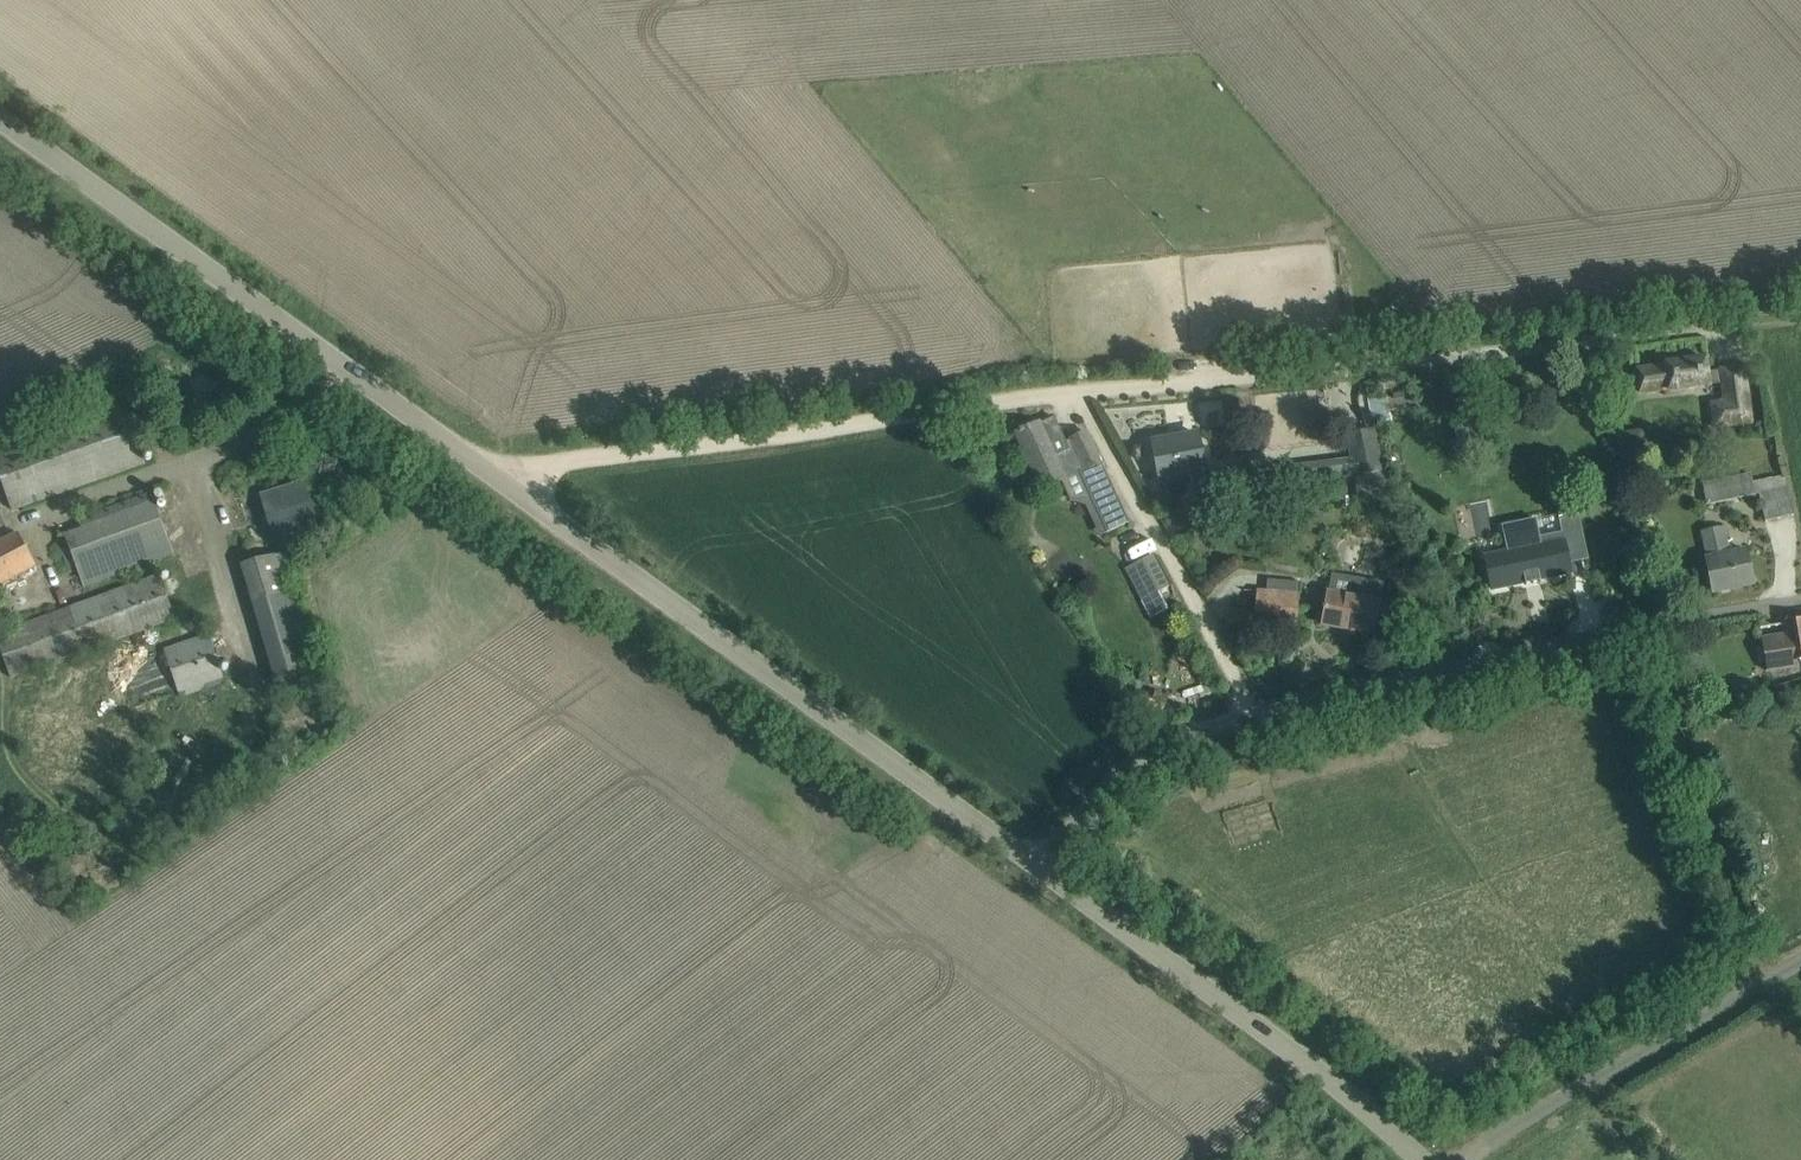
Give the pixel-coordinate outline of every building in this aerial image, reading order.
[(1721,388),(1723,400),(1710,402),(1713,429),(1756,424),(1748,363),(1718,367),(1709,368),(1708,353),(1663,359),(1663,363),(1635,367),(1638,395),(1667,392),(1667,394),(1712,389),(1721,388)] [(145,463),(124,403),(0,447),(0,477),(12,510),(145,463)] [(1054,417),(1024,430),(1023,428),(1019,430),(1019,432),(1016,433),(1021,444),(1042,489),(1059,481),(1079,472),(1094,503),(1107,532),(1129,522),(1101,462),(1087,432),(1066,442),(1054,417)] [(1197,434),(1153,443),(1155,454),(1159,478),(1190,472),(1193,486),(1194,493),(1208,490),(1207,483),(1197,434)] [(1324,468),(1261,477),(1263,489),(1324,481),(1342,478),(1383,472),(1377,434),(1349,439),(1352,457),(1353,464),(1324,468)] [(1220,489),(1253,483),(1249,460),(1216,466),(1220,489)] [(1384,476),(1383,472),(1342,478),(1346,505),(1394,499),(1389,475),(1384,476)] [(1759,495),(1765,522),(1794,516),(1789,492),(1785,475),(1752,481),(1751,474),(1703,483),(1706,505),(1759,495)] [(274,537),(314,525),(302,484),(262,496),(274,537)] [(151,493),(79,520),(82,528),(64,535),(69,547),(76,566),(83,587),(174,553),(151,493)] [(1509,552),(1485,557),(1492,590),(1571,573),(1568,562),(1564,541),(1584,537),(1579,511),(1535,520),(1503,527),(1509,552)] [(1713,592),(1752,584),(1747,561),(1745,551),(1728,554),(1722,529),(1704,533),(1710,559),(1706,560),(1708,569),(1713,592)] [(36,566),(18,533),(0,541),(0,585),(36,566)] [(76,566),(69,547),(60,550),(67,569),(76,566)] [(315,678),(278,554),(241,565),(278,689),(315,678)] [(1150,578),(1140,582),(1147,597),(1162,590),(1164,589),(1168,587),(1154,558),(1150,560),(1144,563),(1150,578)] [(1413,559),(1403,561),(1406,572),(1416,570),(1413,559)] [(174,618),(158,575),(0,633),(0,647),(11,676),(152,626),(174,618)] [(1348,597),(1329,593),(1327,593),(1326,601),(1324,611),(1321,625),(1324,625),(1374,634),(1376,622),(1378,611),(1380,602),(1377,602),(1380,582),(1352,577),(1348,597)] [(1259,595),(1256,627),(1298,631),(1300,599),(1259,595)] [(1788,635),(1763,639),(1768,672),(1800,667),(1800,621),(1787,623),(1788,635)] [(209,635),(187,642),(163,650),(177,692),(223,677),(209,635)] [(1169,701),(1142,690),(1135,710),(1161,720),(1169,701)]
